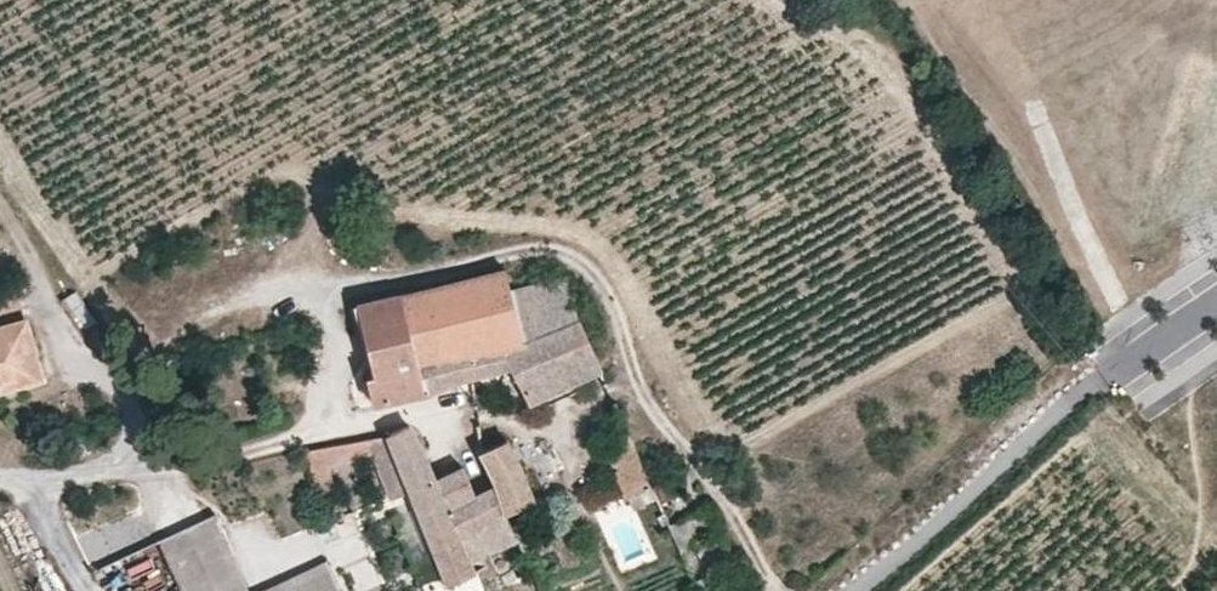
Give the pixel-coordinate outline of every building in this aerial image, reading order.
[(402,293),(428,390),(499,366),(503,374),(513,370),(528,405),(601,374),(577,324),(565,278),(512,288),(506,267),(402,293)] [(0,291),(0,388),(43,376),(30,332),(17,287),(0,291)] [(374,402),(428,390),(402,293),(359,304),(375,373),(368,374),(374,402)] [(441,576),(517,542),(506,516),(494,487),(479,493),(473,491),(463,466),(435,479),(411,427),(408,426),(386,436),(407,489),(441,576)] [(407,489),(386,436),(368,438),(373,452),(391,496),(407,489)] [(630,436),(607,446),(627,494),(650,484),(630,436)] [(303,446),(328,520),(344,513),(324,462),(373,452),(368,438),(303,446)] [(494,487),(506,516),(531,505),(505,445),(480,455),(494,487)] [(650,484),(627,494),(632,505),(655,495),(650,484)] [(235,571),(212,517),(185,529),(207,583),(235,571)] [(235,571),(207,583),(185,529),(160,540),(183,590),(244,590),(235,571)] [(339,586),(328,562),(265,590),(329,590),(339,586)]
